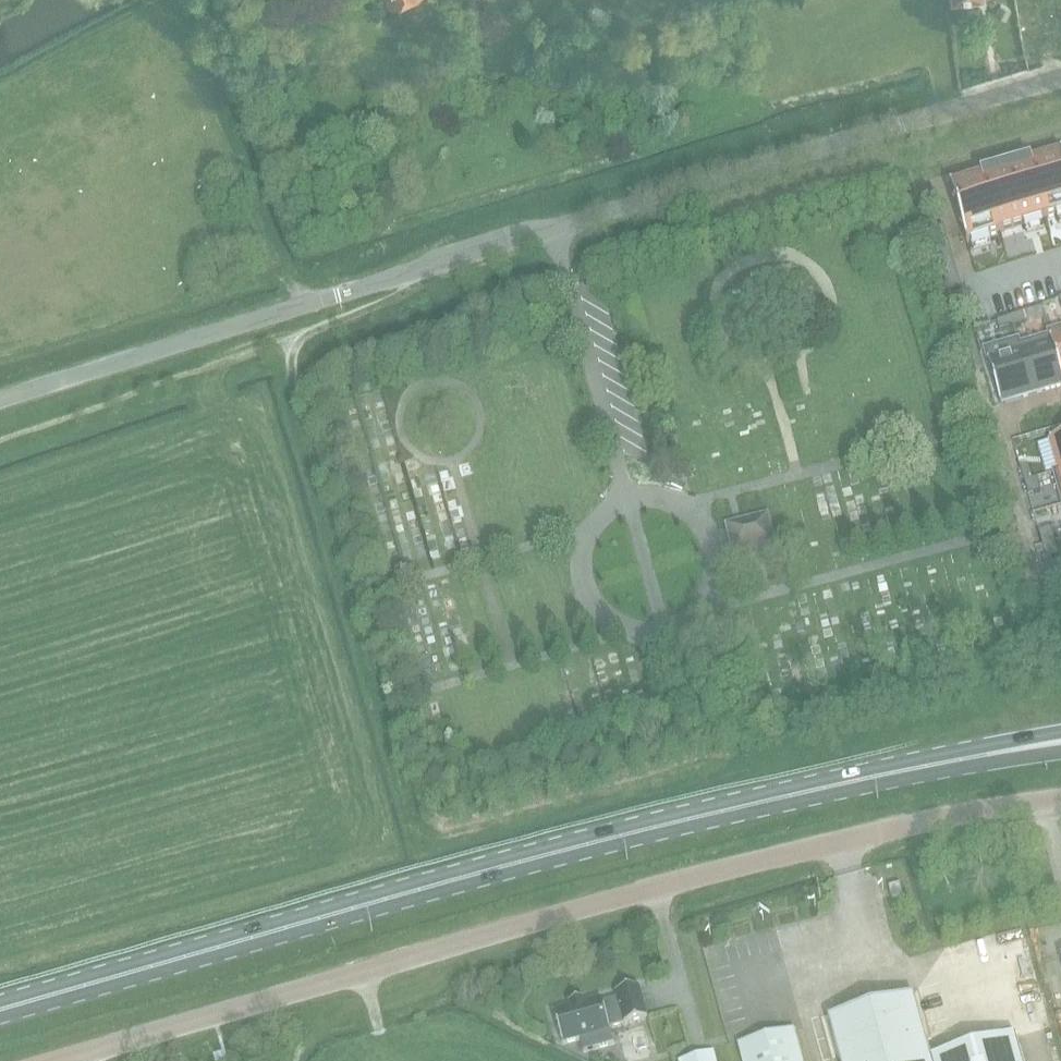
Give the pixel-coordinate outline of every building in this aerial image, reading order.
[(1001,3),(997,12),(1006,17),(1010,8),(1001,3)] [(950,187),(966,244),(1060,216),(1060,155),(950,187)] [(943,225),(929,229),(947,292),(961,288),(949,245),(943,225)] [(1024,313),(1010,317),(1013,325),(1026,321),(1024,313)] [(1010,317),(996,321),(999,329),(1013,325),(1010,317)] [(1048,332),(1049,336),(1060,377),(1060,328),(1048,332)] [(1017,345),(1032,395),(1060,386),(1060,377),(1049,336),(1019,344),(1017,345)] [(1018,339),(984,349),(1000,404),(1032,395),(1017,345),(1019,344),(1018,339)] [(1038,442),(1047,473),(1053,471),(1058,470),(1059,471),(1060,470),(1060,435),(1049,438),(1038,442)] [(1028,465),(1020,467),(1024,481),(1032,479),(1028,465)] [(1032,479),(1024,481),(1028,495),(1040,491),(1036,477),(1032,479)] [(726,525),(734,556),(773,545),(765,515),(726,525)] [(1051,527),(1038,531),(1042,544),(1055,541),(1051,527)] [(1055,541),(1042,544),(1046,558),(1059,554),(1055,541)] [(888,885),(891,896),(901,893),(898,883),(888,885)] [(569,1008),(553,1012),(562,1044),(580,1039),(584,1052),(613,1043),(608,1028),(646,1017),(637,986),(614,992),(616,999),(601,1003),(600,999),(584,1003),(583,999),(568,1003),(569,1008)] [(827,1019),(839,1060),(1021,1060),(1014,1035),(930,1058),(913,995),(827,1019)] [(742,1060),(802,1060),(793,1029),(738,1044),(742,1060)] [(678,1060),(679,1060),(715,1060),(712,1051),(678,1060)]
